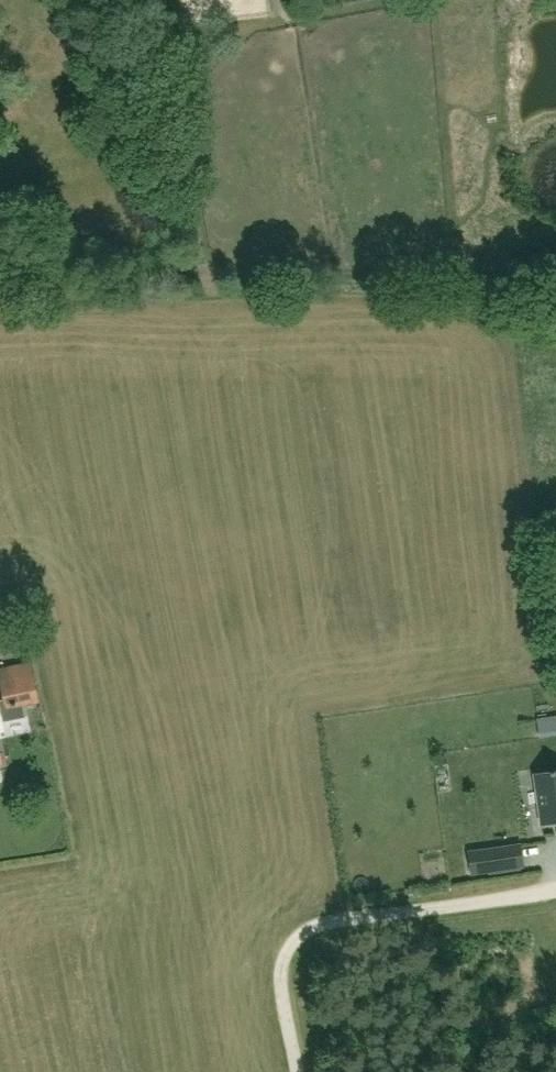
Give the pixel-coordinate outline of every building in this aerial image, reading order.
[(39,702),(31,662),(0,668),(0,676),(7,708),(39,702)] [(555,821),(555,771),(552,772),(552,773),(537,776),(543,823),(555,821)] [(473,874),(523,866),(520,845),(470,852),(473,874)]
